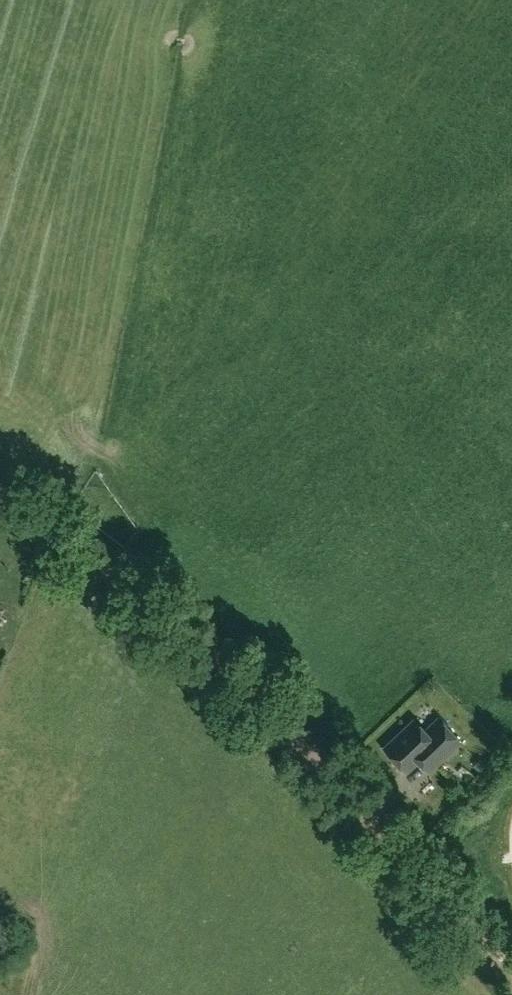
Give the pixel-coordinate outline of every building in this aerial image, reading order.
[(426,734),(416,723),(386,750),(395,760),(395,765),(401,771),(405,771),(407,773),(425,756),(429,756),(438,766),(462,744),(440,721),(426,734)]
